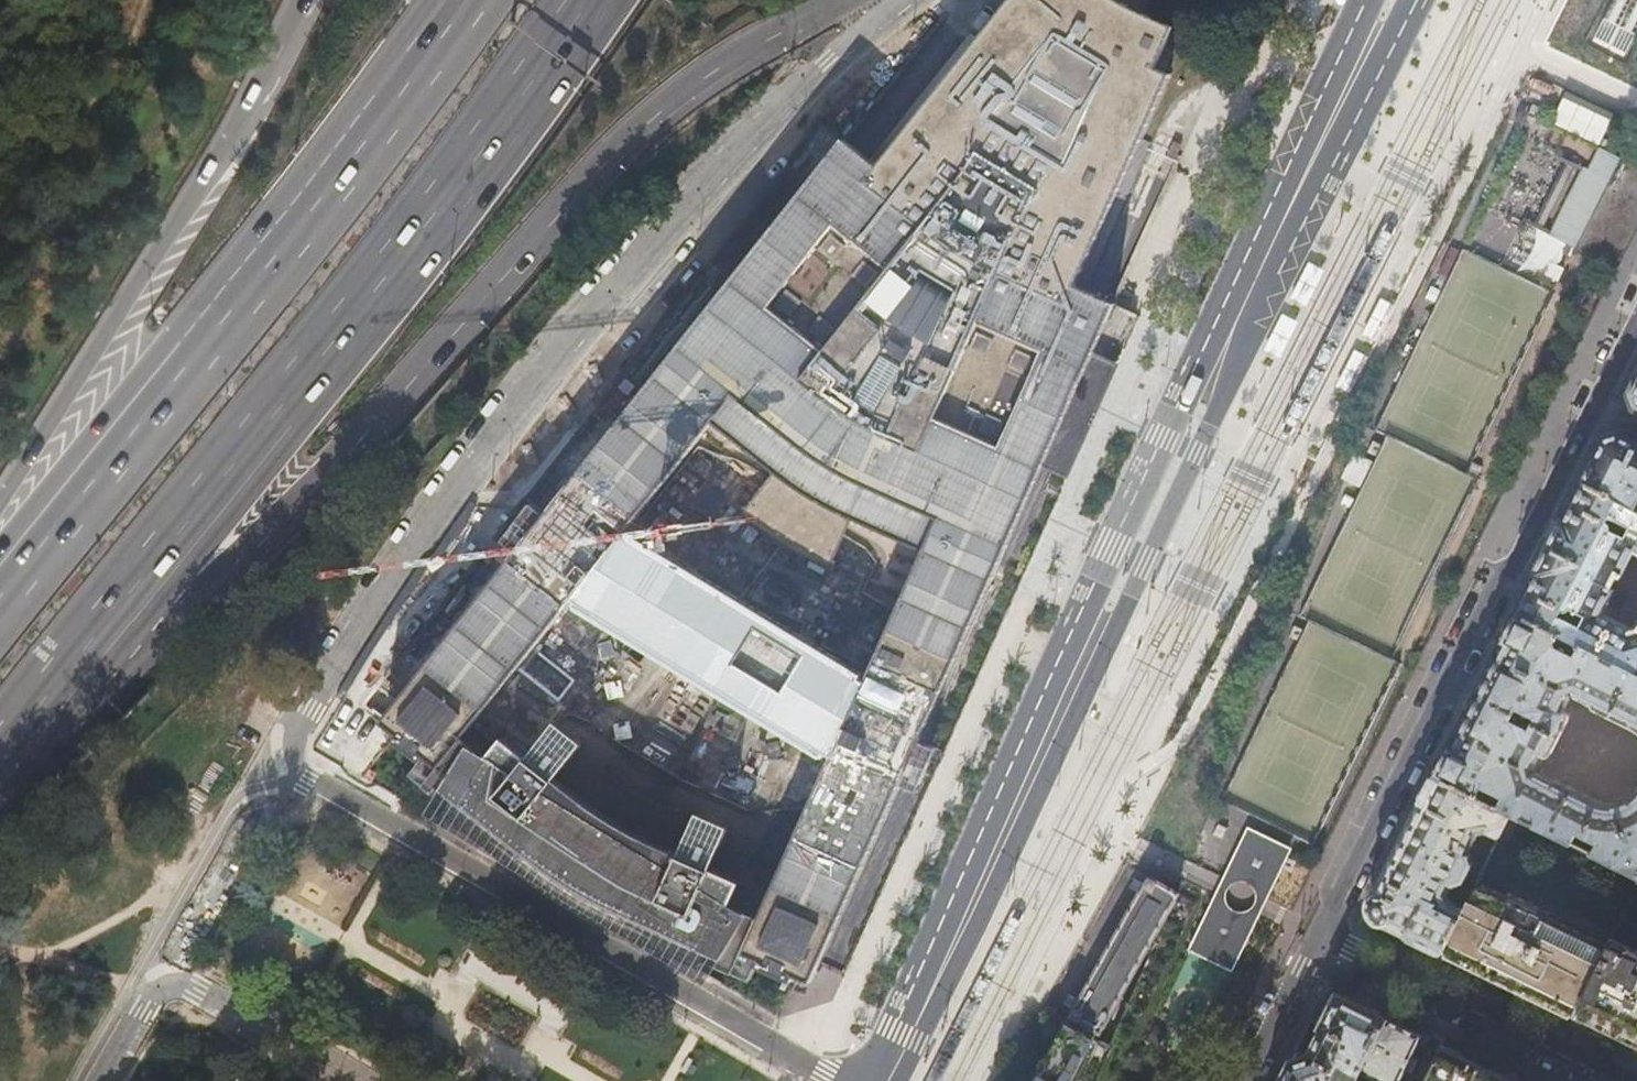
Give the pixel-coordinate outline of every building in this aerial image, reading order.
[(747,262),(727,246),(724,249),(734,257),(723,271),(733,280),(656,376),(394,707),(382,722),(396,733),(392,738),(421,761),(426,756),(439,767),(568,605),(624,534),(713,422),(778,473),(812,497),(825,504),(849,517),(924,550),(865,681),(827,766),(744,952),(760,959),(758,966),(791,981),(794,975),(810,982),(818,965),(991,578),(1049,450),(1095,347),(1117,305),(1075,286),(1170,74),(1155,68),(1173,27),(1144,14),(1118,0),(1010,0),(878,166),(844,140),(814,177),(802,192),(782,176),(779,179),(800,195),(747,262)] [(1592,42),(1602,46),(1613,52),(1623,57),(1636,29),(1636,0),(1613,0),(1592,42)] [(1636,224),(1636,164),(1599,147),(1588,169),(1584,167),(1550,235),(1576,248),(1614,269),(1635,228),(1636,224)] [(747,262),(800,195),(779,179),(782,176),(802,192),(814,177),(792,160),(722,247),(724,249),(727,246),(747,262)] [(1099,409),(1122,359),(1121,358),(1095,347),(1049,450),(1056,453),(1074,462),(1075,463),(1099,409)] [(1628,394),(1634,410),(1636,411),(1636,377),(1628,394)] [(1583,483),(1636,511),(1636,445),(1619,436),(1615,435),(1613,435),(1609,436),(1604,440),(1597,454),(1583,483)] [(1381,444),(1372,440),(1366,452),(1375,456),(1381,444)] [(1482,466),(1472,462),(1467,473),(1476,478),(1482,466)] [(832,560),(849,517),(825,504),(812,497),(778,473),(746,508),(744,506),(738,512),(759,529),(775,539),(795,551),(817,563),(831,569),(834,561),(832,560)] [(1583,483),(1551,545),(1517,613),(1635,671),(1636,667),(1636,617),(1633,625),(1625,628),(1593,612),(1624,548),(1636,554),(1636,511),(1583,483)] [(865,681),(624,534),(568,605),(827,766),(865,681)] [(1635,671),(1517,613),(1499,649),(1455,735),(1435,775),(1509,812),(1571,844),(1575,836),(1583,840),(1586,835),(1593,839),(1591,842),(1597,845),(1592,854),(1636,877),(1636,788),(1636,790),(1632,792),(1624,797),(1615,798),(1605,798),(1601,797),(1561,779),(1556,780),(1537,771),(1532,772),(1533,773),(1529,774),(1527,766),(1530,765),(1531,766),(1536,764),(1542,752),(1547,755),(1552,754),(1570,715),(1568,709),(1564,708),(1571,695),(1569,692),(1568,692),(1565,688),(1573,685),(1575,688),(1574,688),(1577,693),(1595,702),(1596,706),(1634,725),(1636,727),(1636,672),(1635,671)] [(1303,629),(1294,625),(1288,637),(1297,641),(1303,629)] [(557,721),(529,757),(503,737),(450,804),(526,865),(540,875),(572,897),(603,913),(617,920),(706,960),(741,882),(712,868),(731,826),(699,812),(680,854),(634,833),(615,823),(604,816),(589,805),(569,789),(569,788),(567,782),(565,777),(561,773),(585,742),(557,721)] [(1505,819),(1509,812),(1435,775),(1402,839),(1371,900),(1370,904),(1370,909),(1372,916),(1375,919),(1406,935),(1442,953),(1442,952),(1465,905),(1453,900),(1450,890),(1454,881),(1464,879),(1472,864),(1468,854),(1477,834),(1488,830),(1498,835),(1505,819)] [(1516,824),(1505,819),(1498,835),(1508,839),(1516,824)] [(1227,828),(1217,823),(1211,835),(1221,840),(1227,828)] [(1248,831),(1229,870),(1268,889),(1277,871),(1287,850),(1248,831)] [(1100,1032),(1163,923),(1181,894),(1177,891),(1149,876),(1106,951),(1070,1015),(1100,1032)] [(1473,887),(1465,905),(1442,952),(1476,969),(1537,999),(1573,1016),(1576,1010),(1607,947),(1547,917),(1548,913),(1507,892),(1505,896),(1483,884),(1473,887)] [(1251,925),(1212,906),(1193,944),(1232,963),(1242,943),(1251,925)] [(741,938),(731,933),(726,944),(736,948),(741,938)] [(1607,947),(1576,1010),(1615,1028),(1636,1039),(1636,952),(1611,940),(1607,947)] [(1361,1073),(1385,1020),(1336,996),(1336,997),(1327,992),(1307,1031),(1281,1080),(1357,1080),(1361,1073)] [(1361,1073),(1371,1078),(1369,1080),(1400,1080),(1404,1072),(1411,1075),(1415,1075),(1421,1062),(1420,1058),(1412,1055),(1421,1038),(1410,1033),(1385,1020),(1361,1073)] [(1053,1080),(1069,1080),(1093,1035),(1067,1021),(1037,1073),(1053,1080)] [(1425,1080),(1514,1080),(1510,1079),(1442,1045),(1425,1080)] [(1037,1073),(1032,1080),(1053,1080),(1037,1073)]
